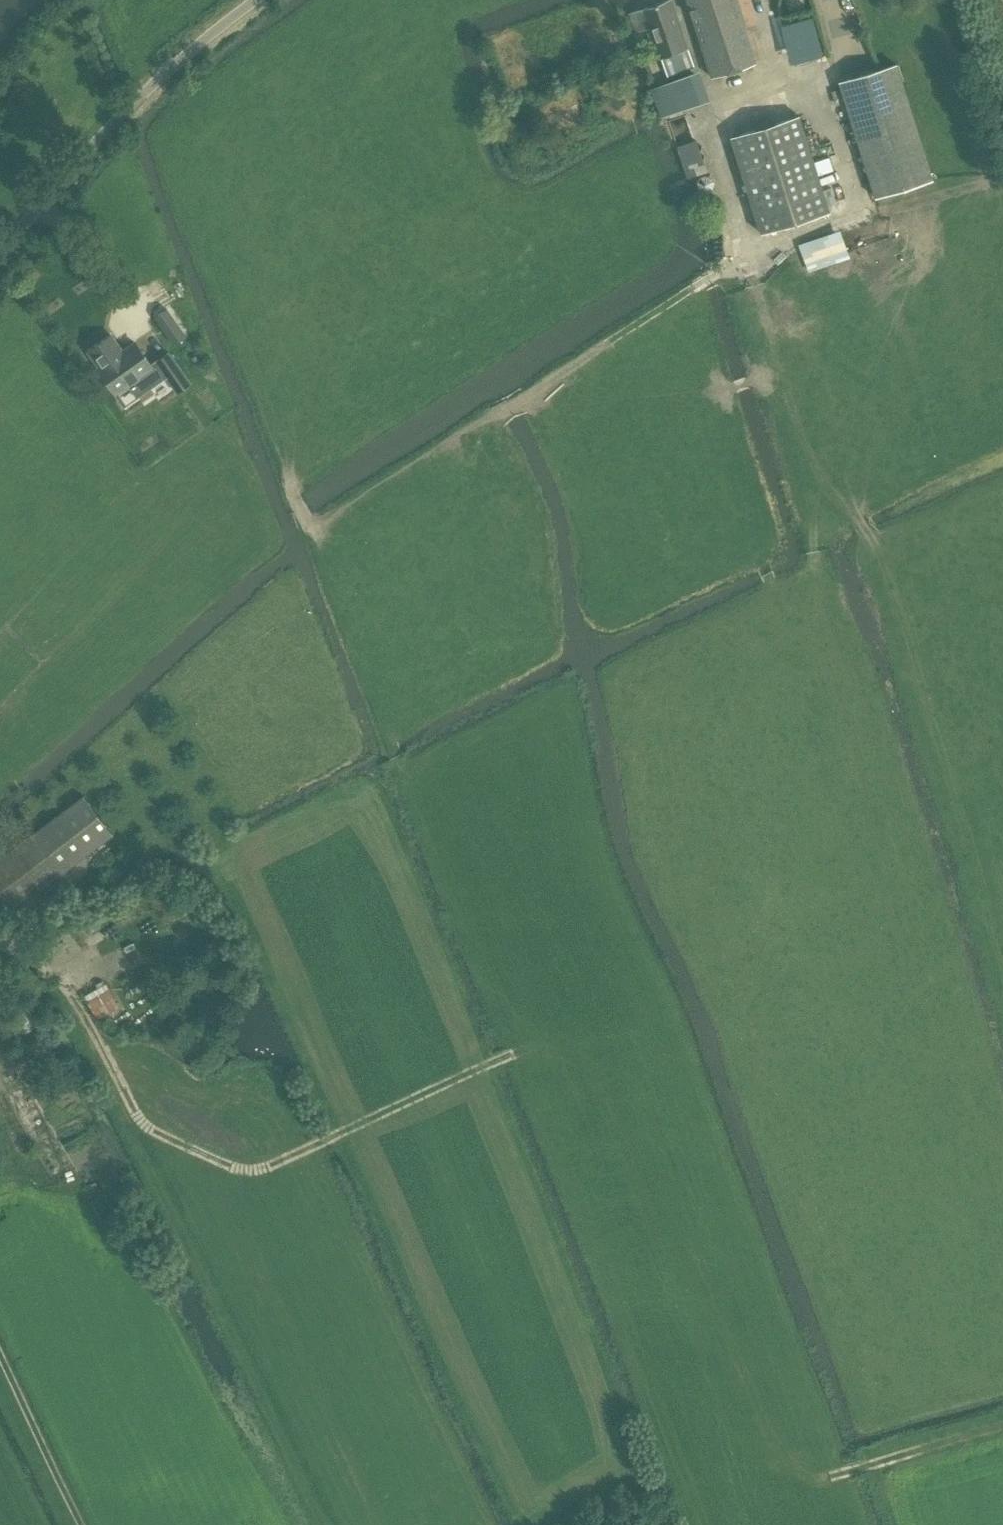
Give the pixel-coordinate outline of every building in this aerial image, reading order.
[(688,48),(671,0),(666,0),(629,13),(635,32),(647,29),(658,59),(660,58),(667,76),(694,66),(687,48),(688,48)] [(755,64),(735,0),(687,0),(711,78),(755,64)] [(874,198),(933,180),(897,63),(838,81),(874,198)] [(661,118),(699,104),(689,74),(651,88),(661,118)] [(761,233),(829,211),(799,116),(730,138),(761,233)] [(687,178),(706,172),(696,140),(676,147),(687,178)] [(840,230),(798,245),(808,272),(850,257),(840,230)] [(167,310),(156,318),(175,343),(185,335),(167,310)] [(110,335),(87,351),(99,367),(97,369),(115,394),(128,384),(135,394),(163,375),(176,393),(190,384),(168,353),(155,362),(156,364),(152,367),(134,343),(122,351),(110,335)] [(31,835),(0,859),(0,901),(9,913),(60,874),(112,834),(83,796),(31,835)]
